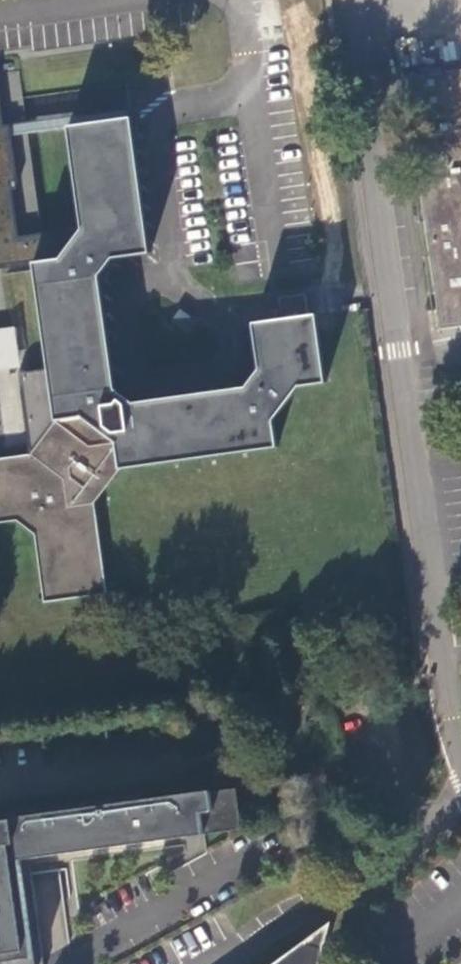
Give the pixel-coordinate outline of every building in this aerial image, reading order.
[(0,460),(0,522),(18,520),(34,534),(44,602),(108,594),(96,502),(121,470),(278,448),(275,421),(302,387),(326,384),(318,316),(311,318),(308,294),(284,297),(287,321),(281,322),(259,325),(266,387),(121,406),(102,261),(152,254),(133,110),(27,124),(20,70),(0,72),(0,270),(34,265),(56,422),(50,430),(44,426),(32,443),(37,447),(30,456),(0,460)] [(418,76),(432,181),(417,183),(439,331),(460,328),(460,71),(418,76)] [(281,322),(280,306),(254,310),(259,325),(281,322)] [(0,328),(0,373),(23,373),(17,325),(0,328)] [(233,788),(0,819),(0,963),(48,963),(32,858),(239,829),(233,788)] [(342,920),(283,963),(333,963),(342,920)]
